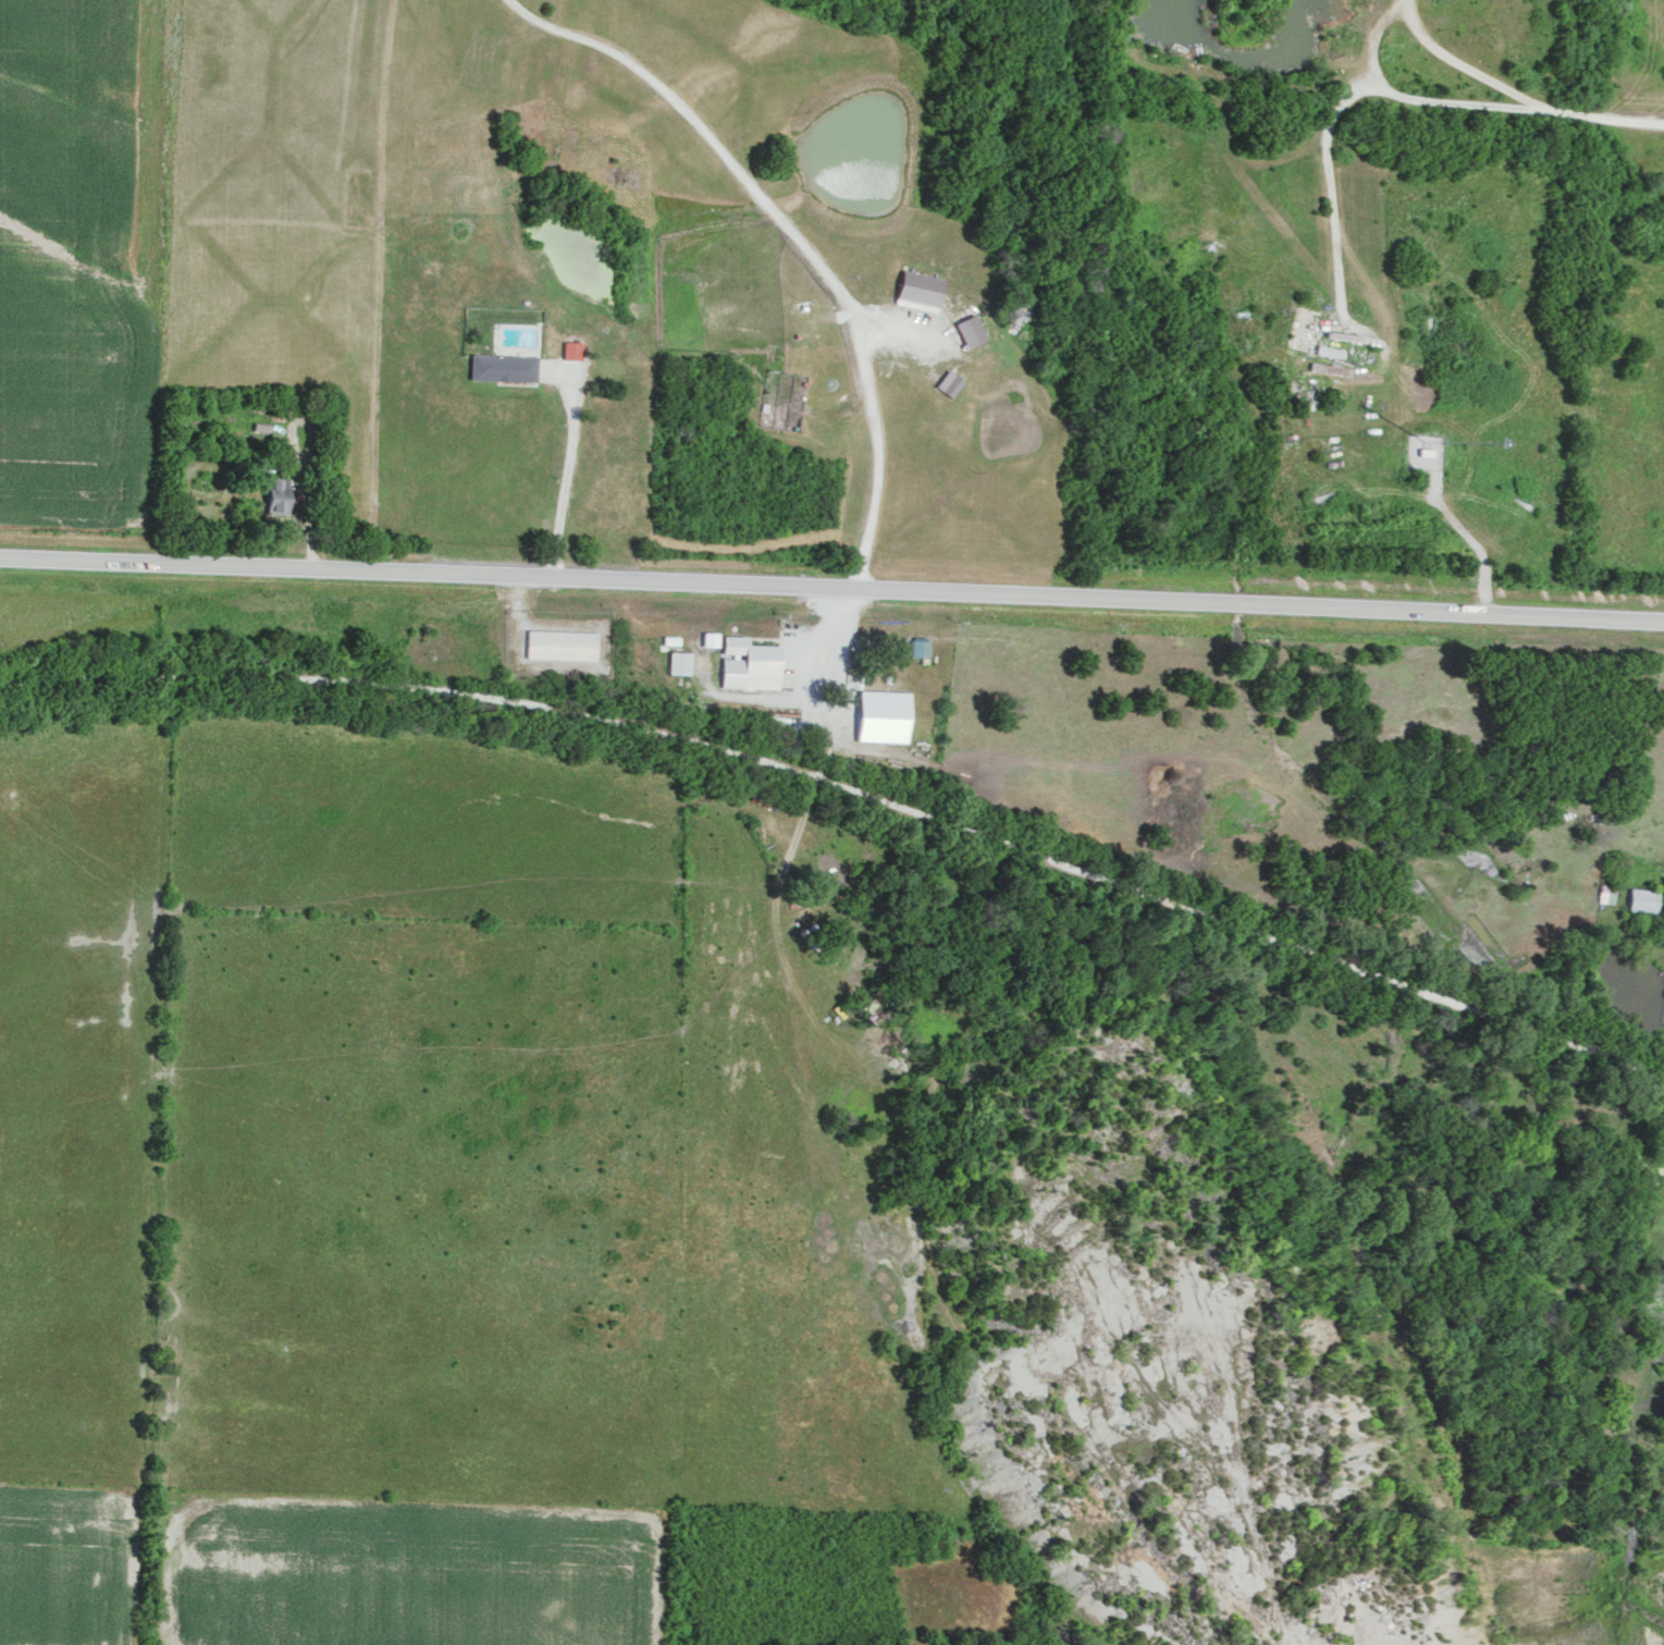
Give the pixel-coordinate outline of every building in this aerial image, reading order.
[(894,302),(935,311),(942,276),(901,268),(894,302)] [(986,337),(973,311),(954,321),(966,346),(986,337)] [(1327,335),(1362,340),(1363,335),(1328,329),(1327,335)] [(580,358),(580,340),(562,340),(562,358),(580,358)] [(1342,356),(1343,348),(1317,344),(1316,353),(1342,356)] [(536,353),(470,352),(469,378),(535,380),(536,353)] [(950,396),(963,379),(948,368),(936,385),(950,396)] [(265,511),(287,512),(288,476),(272,476),(271,486),(266,486),(265,511)] [(526,658),(595,660),(596,630),(526,629),(526,658)] [(702,645),(717,645),(717,631),(702,630),(702,645)] [(745,635),(721,634),(721,655),(720,686),(777,687),(777,644),(745,643),(745,635)] [(928,656),(928,638),(910,638),(910,656),(928,656)] [(691,651),(670,650),(669,673),(690,673),(691,651)] [(907,690),(857,689),(856,740),(906,741),(907,690)] [(1615,887),(1599,886),(1598,902),(1614,902),(1615,887)] [(1654,913),(1657,890),(1629,887),(1626,910),(1654,913)]
